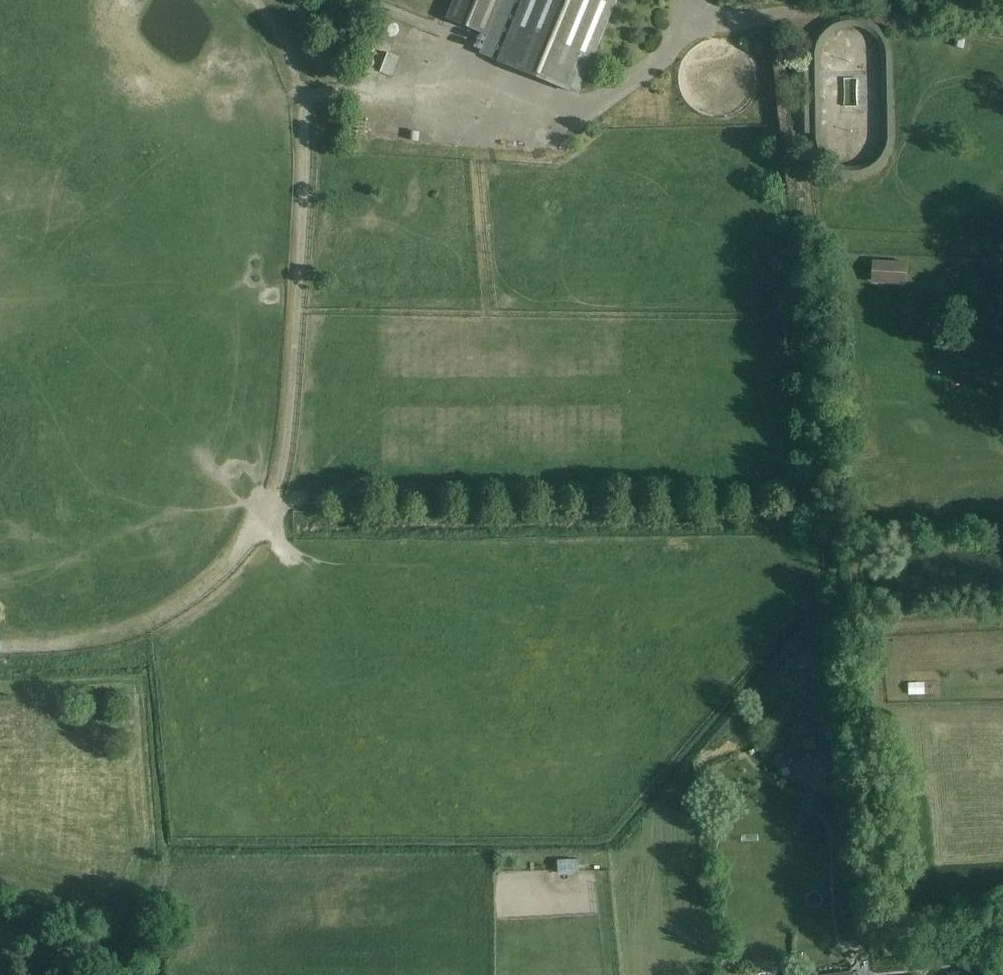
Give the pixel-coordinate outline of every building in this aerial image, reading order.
[(448,19),(488,35),(480,54),(499,61),(499,62),(578,94),(617,0),(455,0),(448,19)] [(397,46),(392,68),(407,72),(413,50),(397,46)] [(861,67),(862,83),(891,82),(890,66),(861,67)] [(415,131),(414,119),(396,120),(397,132),(415,131)] [(873,261),(872,275),(906,277),(907,263),(873,261)]
